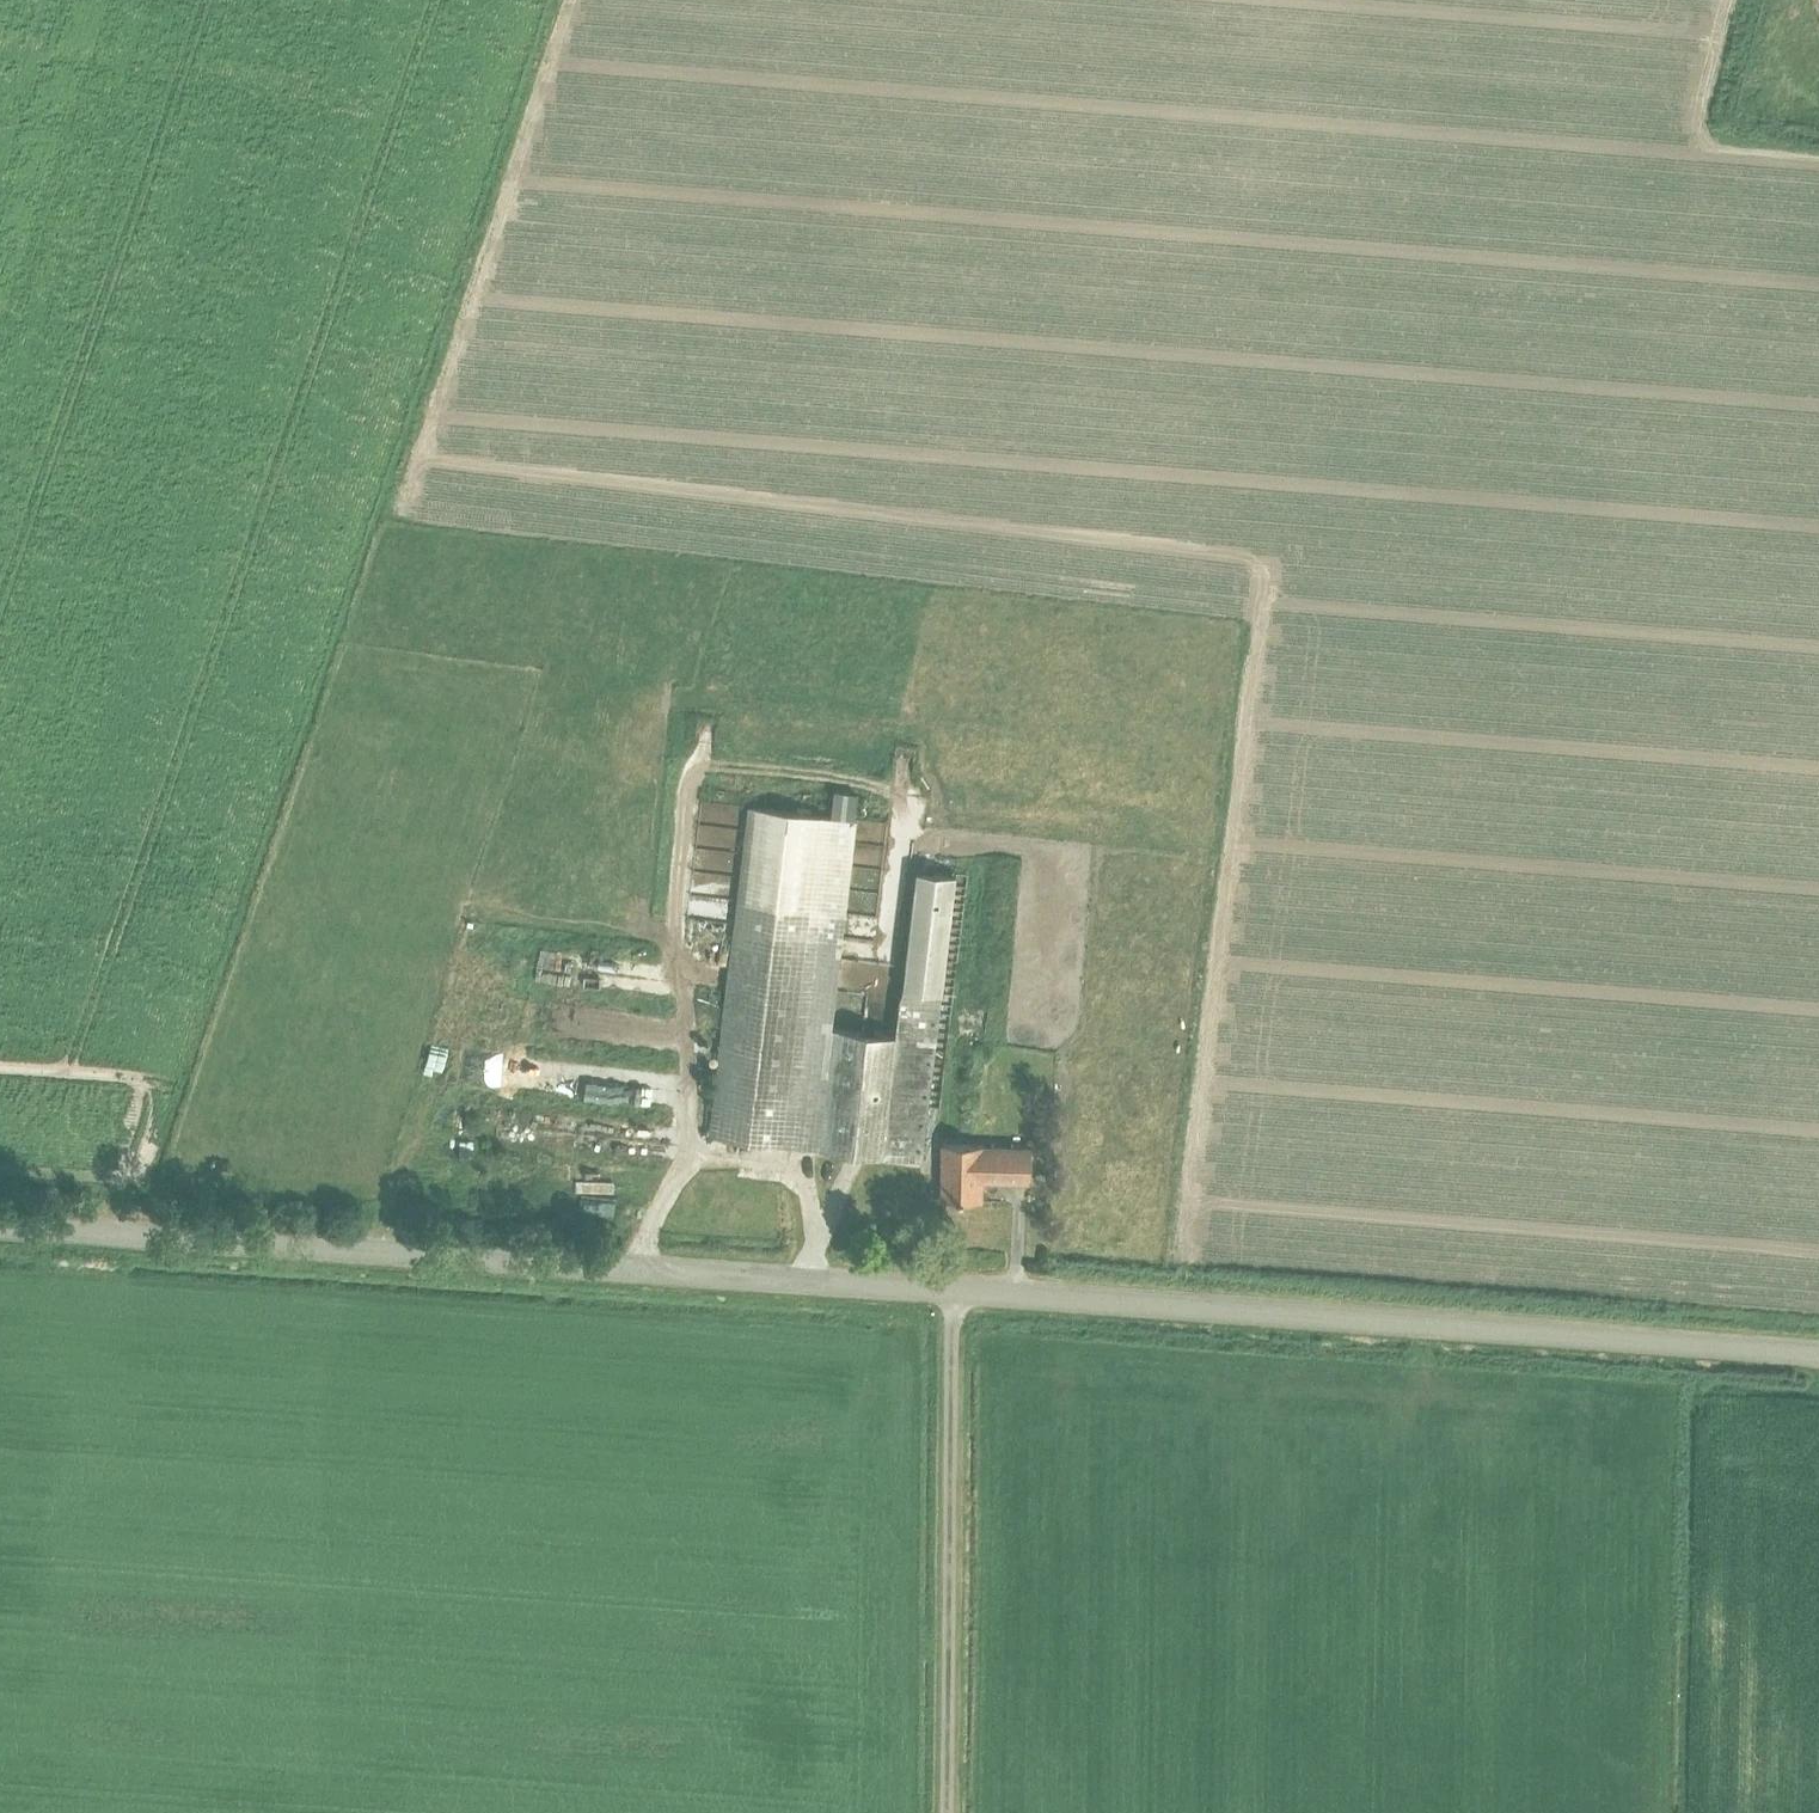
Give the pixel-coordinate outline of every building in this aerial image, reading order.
[(855,815),(750,803),(709,1134),(815,1147),(919,1161),(940,1004),(900,998),(895,1034),(831,1025),(855,815)] [(942,994),(958,876),(920,871),(904,989),(942,994)] [(511,1077),(527,1077),(526,1054),(494,1056),(495,1069),(511,1068),(511,1077)] [(1031,1182),(1032,1147),(983,1146),(983,1144),(943,1143),(941,1199),(982,1201),(983,1180),(1031,1182)]
